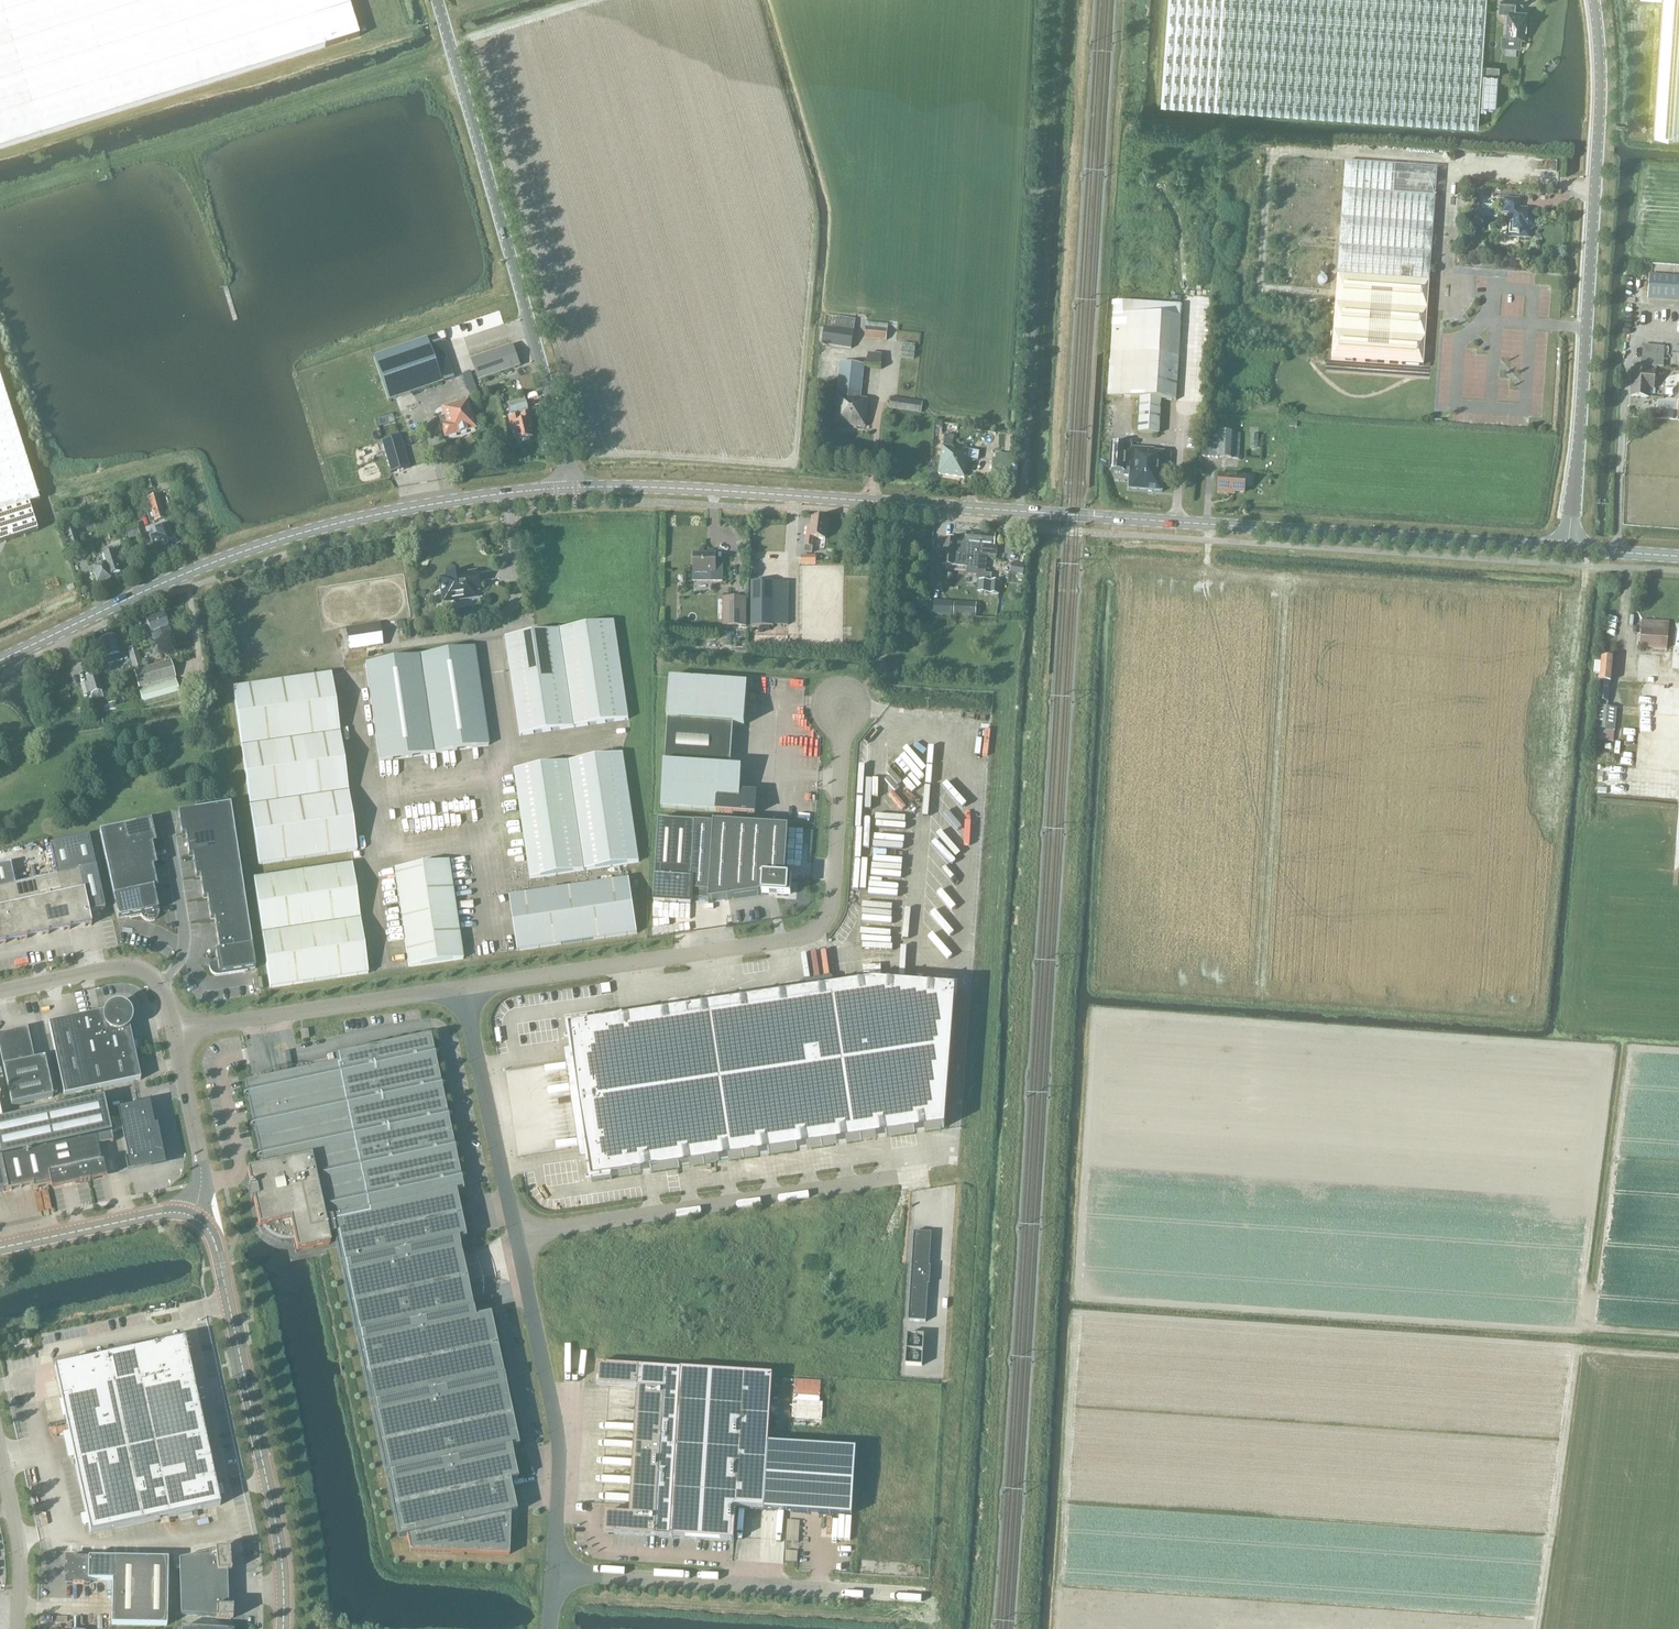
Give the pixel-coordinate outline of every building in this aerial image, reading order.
[(39,138),(359,39),(347,0),(0,0),(0,150),(39,138)] [(1161,107),(1478,128),(1487,0),(1168,0),(1161,107)] [(1654,135),(1678,137),(1678,0),(1663,0),(1654,135)] [(1500,2),(1499,11),(1508,12),(1506,36),(1503,35),(1502,47),(1522,48),(1523,37),(1524,38),(1525,28),(1526,28),(1526,21),(1526,12),(1515,11),(1515,3),(1500,2)] [(1658,24),(1658,23),(1658,20),(1657,17),(1654,13),(1652,11),(1649,9),(1646,8),(1644,8),(1641,8),(1637,9),(1635,10),(1633,12),(1631,14),(1629,17),(1628,20),(1628,23),(1628,26),(1629,29),(1630,32),(1632,34),(1634,36),(1637,37),(1640,38),(1642,39),(1646,38),(1648,38),(1652,36),(1654,34),(1656,32),(1657,30),(1658,27),(1658,24)] [(1481,107),(1481,111),(1486,112),(1487,108),(1496,108),(1498,75),(1484,74),(1481,107)] [(1434,168),(1342,162),(1328,360),(1423,367),(1429,282),(1426,282),(1434,168)] [(1534,228),(1534,222),(1531,218),(1527,218),(1527,210),(1519,209),(1520,200),(1504,199),(1503,211),(1508,212),(1508,225),(1509,225),(1508,236),(1519,237),(1519,238),(1525,238),(1526,238),(1528,237),(1529,236),(1529,235),(1529,232),(1534,228)] [(1678,300),(1678,278),(1650,276),(1648,298),(1678,300)] [(1140,398),(1161,399),(1176,400),(1181,318),(1182,306),(1114,302),(1108,396),(1140,398)] [(822,327),(820,345),(851,350),(855,321),(836,319),(835,329),(822,327)] [(888,326),(866,323),(864,339),(886,342),(886,341),(888,330),(888,326)] [(442,383),(430,347),(427,338),(374,356),(388,400),(412,392),(442,383)] [(915,346),(902,344),(900,359),(914,360),(915,346)] [(471,360),(477,380),(519,367),(513,346),(471,360)] [(1642,346),(1640,365),(1640,368),(1656,369),(1663,369),(1664,347),(1642,346)] [(869,355),(865,365),(881,367),(882,357),(869,355)] [(862,387),(865,365),(841,363),(834,424),(866,428),(868,400),(861,399),(862,387)] [(1640,368),(1640,365),(1635,364),(1634,369),(1632,369),(1631,397),(1649,398),(1649,388),(1654,389),(1655,371),(1656,371),(1656,369),(1640,368)] [(532,376),(520,379),(524,392),(536,389),(532,376)] [(37,532),(29,505),(39,501),(0,379),(0,544),(37,532)] [(905,400),(892,398),(890,398),(889,407),(922,412),(923,403),(905,400)] [(1161,399),(1140,398),(1137,433),(1159,435),(1161,399)] [(444,418),(439,420),(441,426),(444,437),(475,428),(467,400),(450,405),(450,406),(442,408),(444,418)] [(525,402),(514,404),(516,413),(527,410),(525,402)] [(533,428),(530,417),(530,413),(509,418),(512,435),(518,434),(519,441),(533,438),(530,428),(533,428)] [(1204,457),(1239,459),(1241,459),(1242,435),(1236,435),(1236,429),(1220,428),(1219,436),(1205,436),(1204,457)] [(1008,433),(1002,439),(1007,446),(1014,440),(1008,433)] [(381,441),(390,473),(409,467),(399,436),(381,441)] [(945,436),(943,447),(953,449),(954,438),(945,436)] [(1112,445),(1111,469),(1124,470),(1123,477),(1129,477),(1130,471),(1131,449),(1125,446),(1112,445)] [(942,447),(938,475),(964,479),(967,459),(966,459),(967,451),(953,449),(943,447),(942,447)] [(1131,449),(1130,471),(1128,490),(1163,492),(1164,478),(1169,479),(1171,453),(1154,452),(1154,450),(1131,449)] [(967,451),(966,459),(967,459),(977,460),(978,453),(967,451)] [(993,459),(991,481),(1010,482),(1012,455),(996,454),(996,459),(993,459)] [(1246,494),(1247,476),(1219,475),(1219,495),(1236,495),(1236,493),(1246,494)] [(158,495),(148,498),(151,510),(146,512),(150,522),(164,518),(158,495)] [(812,519),(811,527),(808,527),(806,547),(813,548),(814,538),(825,540),(828,521),(812,519)] [(175,535),(171,537),(166,524),(151,530),(153,535),(149,536),(155,553),(179,544),(175,535)] [(72,526),(64,528),(71,553),(80,551),(72,526)] [(956,565),(955,568),(965,569),(978,570),(980,555),(982,534),(967,532),(966,544),(957,543),(956,552),(956,565)] [(996,535),(982,534),(980,555),(997,556),(998,547),(995,547),(996,535)] [(957,540),(944,540),(943,565),(956,565),(956,552),(957,543),(957,540)] [(102,555),(105,562),(88,569),(91,575),(95,574),(97,583),(110,578),(109,575),(119,572),(112,551),(102,555)] [(723,582),(723,566),(723,559),(716,559),(716,554),(715,554),(694,554),(694,581),(712,581),(712,582),(723,582)] [(802,557),(802,565),(816,565),(816,557),(802,557)] [(1010,573),(1023,576),(1025,568),(1012,565),(1010,573)] [(470,598),(469,596),(475,595),(473,583),(477,583),(476,573),(463,575),(463,573),(446,576),(446,578),(444,578),(442,579),(441,580),(441,581),(440,583),(442,592),(440,592),(441,601),(453,599),(453,601),(470,598)] [(977,593),(990,594),(991,580),(983,579),(978,579),(977,593)] [(991,580),(990,594),(999,595),(1001,581),(991,580)] [(751,583),(751,590),(750,627),(774,627),(774,626),(774,583),(751,583)] [(732,622),(722,622),(722,629),(747,629),(747,599),(732,599),(732,622)] [(930,614),(951,616),(952,605),(931,603),(930,614)] [(952,605),(951,616),(975,617),(976,606),(952,605)] [(147,621),(154,642),(171,636),(168,627),(167,624),(169,623),(167,617),(165,618),(164,615),(147,621)] [(1642,621),(1640,647),(1666,649),(1668,623),(1642,621)] [(629,720),(614,622),(506,638),(520,736),(629,720)] [(382,645),(379,625),(346,630),(350,650),(382,645)] [(119,651),(115,637),(101,641),(107,664),(121,660),(127,659),(125,650),(123,650),(119,651)] [(128,650),(134,672),(145,708),(181,697),(170,661),(143,669),(137,647),(128,650)] [(474,647),(365,664),(380,762),(489,746),(474,647)] [(1595,725),(1594,734),(1593,740),(1613,742),(1614,735),(1616,709),(1607,708),(1610,682),(1612,658),(1601,657),(1599,681),(1595,725)] [(89,676),(86,677),(87,682),(80,685),(83,697),(91,694),(92,697),(93,701),(104,698),(97,674),(94,675),(89,676)] [(233,688),(238,725),(259,864),(357,850),(331,674),(233,688)] [(662,810),(756,816),(757,794),(741,793),(742,769),(731,769),(734,725),(745,726),(747,683),(670,678),(662,810)] [(108,705),(110,712),(117,710),(115,703),(108,705)] [(531,879),(639,863),(623,754),(515,770),(531,879)] [(182,836),(186,835),(234,828),(230,805),(178,813),(182,836)] [(104,855),(152,844),(156,844),(151,821),(99,832),(104,855)] [(659,821),(654,902),(691,904),(691,900),(709,901),(709,903),(760,895),(760,894),(762,895),(791,896),(792,879),(785,878),(788,829),(659,821)] [(189,857),(193,856),(237,849),(234,828),(186,835),(189,857)] [(52,844),(58,875),(70,927),(73,926),(81,924),(84,924),(84,926),(86,926),(86,924),(90,923),(90,925),(92,925),(92,924),(89,912),(107,908),(91,835),(52,844)] [(104,855),(109,876),(153,867),(157,866),(152,844),(104,855)] [(196,878),(200,877),(241,871),(237,849),(193,856),(196,878)] [(449,861),(394,870),(409,968),(463,960),(449,861)] [(0,866),(0,917),(5,941),(8,940),(16,938),(19,938),(20,940),(22,940),(21,939),(21,938),(25,937),(26,939),(27,939),(27,936),(15,884),(11,864),(0,866)] [(254,879),(270,988),(368,974),(352,864),(254,879)] [(109,876),(114,898),(154,889),(158,888),(153,867),(109,876)] [(203,899),(207,899),(244,893),(241,871),(200,877),(203,899)] [(58,875),(37,880),(48,931),(51,931),(51,930),(59,929),(62,928),(63,931),(65,930),(64,930),(64,929),(68,928),(69,930),(70,930),(70,929),(70,927),(58,875)] [(509,897),(518,951),(638,933),(629,879),(509,897)] [(37,880),(15,884),(27,936),(30,935),(38,933),(38,934),(41,933),(41,935),(43,935),(43,934),(47,932),(47,935),(49,934),(48,931),(37,880)] [(154,889),(114,898),(118,919),(127,918),(127,919),(141,916),(143,918),(145,920),(148,921),(151,921),(154,920),(157,919),(159,916),(159,913),(159,910),(157,901),(157,902),(154,889)] [(211,920),(214,920),(247,915),(244,893),(207,899),(211,920)] [(214,920),(219,951),(252,946),(247,915),(214,920)] [(252,946),(219,951),(215,952),(217,959),(213,961),(210,964),(209,967),(210,970),(211,973),(213,975),(216,976),(247,972),(247,970),(255,969),(252,946)] [(263,989),(261,978),(253,979),(255,990),(263,989)] [(871,984),(569,1027),(591,1180),(945,1129),(956,990),(871,984)] [(106,1012),(78,1018),(88,1065),(135,1055),(129,1027),(131,1021),(131,1016),(128,1010),(123,1006),(117,1005),(110,1008),(106,1012)] [(94,1090),(88,1065),(78,1018),(49,1024),(64,1096),(94,1090)] [(12,1106),(53,1097),(45,1059),(34,1061),(28,1033),(23,1030),(0,1035),(0,1052),(12,1106)] [(308,1030),(300,1031),(302,1040),(309,1039),(308,1030)] [(250,1128),(255,1131),(260,1154),(257,1159),(262,1162),(263,1169),(247,1172),(250,1187),(248,1188),(249,1192),(250,1192),(252,1201),(253,1201),(259,1228),(264,1227),(266,1229),(268,1231),(270,1232),(272,1234),(273,1235),(276,1236),(278,1237),(280,1238),(284,1238),(287,1239),(290,1238),(292,1238),(294,1238),(297,1252),(330,1245),(329,1242),(334,1236),(371,1406),(399,1538),(407,1536),(410,1552),(510,1555),(512,1514),(518,1513),(511,1482),(519,1480),(513,1449),(520,1447),(490,1315),(474,1318),(468,1287),(452,1290),(444,1253),(460,1249),(458,1242),(466,1240),(456,1193),(464,1192),(462,1184),(465,1179),(460,1176),(455,1153),(458,1148),(454,1145),(449,1122),(452,1117),(447,1114),(442,1091),(445,1086),(440,1083),(435,1060),(438,1055),(434,1052),(430,1036),(336,1056),(338,1064),(245,1084),(247,1092),(243,1097),(248,1100),(253,1123),(250,1128)] [(141,1080),(135,1055),(88,1065),(94,1090),(141,1080)] [(9,1190),(2,1157),(44,1148),(96,1137),(98,1145),(113,1142),(104,1099),(2,1121),(0,1113),(0,1192),(9,1190)] [(118,1110),(130,1169),(151,1164),(160,1151),(150,1103),(118,1110)] [(96,1137),(44,1148),(52,1186),(76,1180),(77,1184),(80,1183),(80,1184),(93,1181),(92,1177),(104,1174),(99,1148),(98,1145),(96,1137)] [(44,1148),(2,1157),(9,1190),(33,1185),(34,1189),(52,1186),(44,1148)] [(914,1232),(909,1321),(926,1322),(928,1285),(930,1285),(931,1267),(929,1267),(932,1233),(914,1232)] [(924,1335),(908,1334),(906,1365),(922,1366),(924,1335)] [(185,1340),(107,1356),(107,1357),(92,1360),(55,1368),(91,1534),(220,1506),(218,1496),(217,1496),(216,1489),(217,1489),(198,1400),(202,1397),(199,1393),(197,1395),(185,1340)] [(773,1376),(683,1370),(598,1365),(599,1386),(640,1389),(631,1515),(607,1514),(606,1535),(735,1544),(737,1511),(765,1512),(853,1518),(857,1450),(769,1445),(773,1376)] [(227,1572),(230,1572),(232,1572),(230,1561),(229,1561),(228,1550),(215,1551),(215,1553),(179,1560),(181,1615),(217,1618),(217,1620),(231,1620),(231,1614),(233,1614),(233,1608),(228,1608),(228,1595),(227,1572)] [(112,1581),(112,1623),(112,1625),(167,1626),(168,1560),(89,1558),(73,1558),(73,1559),(67,1559),(67,1567),(66,1567),(65,1568),(64,1569),(64,1571),(65,1573),(67,1574),(68,1574),(68,1576),(67,1576),(67,1578),(67,1585),(88,1585),(88,1581),(112,1581)]
